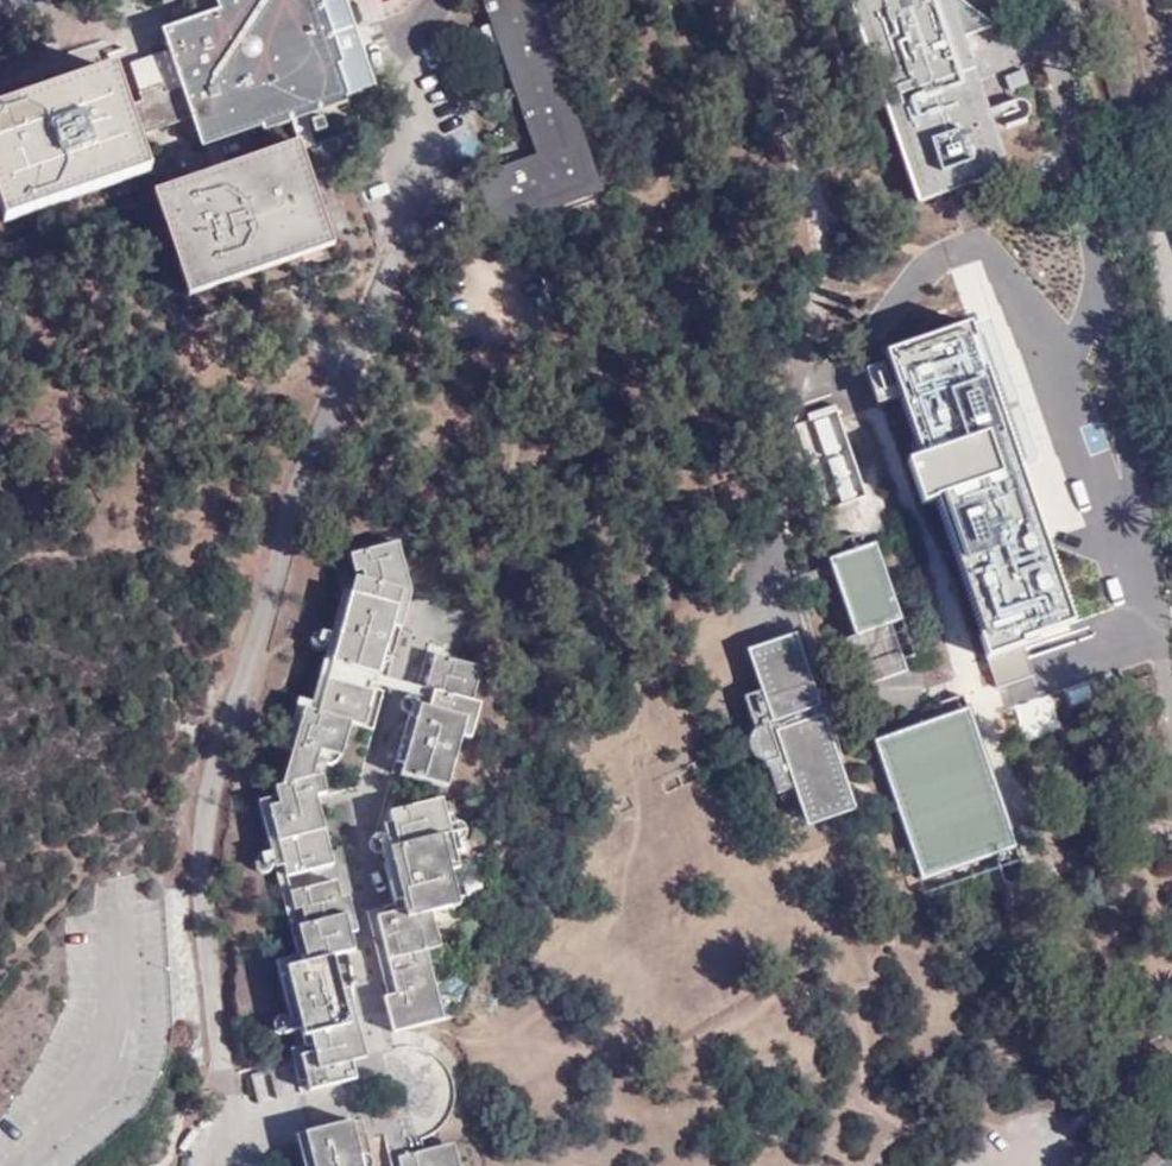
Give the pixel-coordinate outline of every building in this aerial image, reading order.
[(159,31),(176,76),(192,120),(198,147),(260,125),(264,134),(348,104),(346,97),(375,87),(344,0),(212,0),(216,11),(159,31)] [(537,0),(484,0),(537,152),(486,172),(477,180),(493,229),(605,191),(537,0)] [(920,203),(1002,174),(956,39),(991,27),(955,0),(851,0),(920,203)] [(0,112),(0,222),(134,175),(123,144),(192,120),(176,76),(136,90),(140,101),(117,109),(105,75),(0,112)] [(1021,100),(997,108),(1004,128),(1025,120),(1027,112),(1021,100)] [(297,143),(149,193),(185,297),(332,248),(297,143)] [(475,175),(477,180),(486,172),(475,175)] [(921,503),(931,500),(975,630),(981,628),(998,684),(1038,670),(1025,634),(1071,618),(1021,464),(1033,459),(1021,418),(1006,423),(971,323),(885,353),(920,453),(908,458),(921,503)] [(889,367),(868,372),(878,406),(898,400),(889,367)] [(869,512),(836,385),(825,389),(798,397),(789,400),(832,524),(869,512)] [(901,621),(875,545),(863,549),(859,536),(852,532),(834,536),(837,557),(828,560),(870,684),(908,672),(894,623),(901,621)] [(323,664),(366,679),(369,679),(385,627),(392,629),(402,595),(387,543),(342,556),(347,578),(357,579),(348,617),(340,615),(323,664)] [(331,609),(314,661),(323,664),(340,615),(348,617),(357,579),(347,578),(342,601),(331,609)] [(819,704),(795,633),(748,649),(760,689),(744,695),(754,727),(749,738),(749,749),(760,760),(767,761),(777,791),(793,787),(806,824),(855,809),(823,713),(804,719),(801,712),(819,704)] [(425,657),(421,669),(416,694),(420,704),(415,716),(407,717),(393,765),(390,776),(437,791),(452,740),(461,703),(473,670),(425,657)] [(276,750),(285,752),(299,711),(311,713),(320,682),(362,694),(366,679),(323,664),(314,661),(301,703),(289,701),(276,750)] [(416,694),(421,669),(413,667),(384,762),(393,765),(407,717),(415,716),(420,704),(416,694)] [(285,752),(276,790),(303,782),(309,753),(334,761),(345,727),(356,729),(367,695),(362,694),(320,682),(311,713),(299,711),(285,752)] [(1075,719),(1066,682),(1027,694),(1035,730),(1075,719)] [(1014,850),(962,694),(936,703),(940,720),(872,741),(921,880),(1014,850)] [(473,706),(461,703),(452,740),(461,742),(473,706)] [(303,782),(315,782),(317,770),(324,770),(334,761),(309,753),(303,782)] [(263,810),(279,880),(324,867),(308,801),(319,795),(315,782),(303,782),(276,790),(267,791),(268,799),(270,808),(263,810)] [(250,804),(270,884),(279,880),(263,810),(270,808),(268,799),(250,804)] [(417,992),(428,990),(420,954),(412,919),(423,917),(449,910),(442,875),(449,873),(446,857),(437,821),(433,804),(382,816),(397,884),(388,887),(393,913),(385,915),(368,920),(385,997),(373,999),(382,1037),(412,1030),(422,1017),(417,992)] [(378,882),(385,915),(393,913),(388,887),(397,884),(382,816),(372,818),(386,880),(378,882)] [(437,821),(446,857),(452,855),(450,846),(457,838),(453,825),(447,826),(446,819),(437,821)] [(270,884),(274,899),(282,895),(328,884),(324,867),(279,880),(270,884)] [(328,884),(282,895),(299,966),(278,972),(296,1040),(343,1027),(335,994),(325,959),(344,955),(340,935),(332,901),(328,884)] [(282,1055),(289,1080),(296,1077),(292,1062),(341,1047),(353,1044),(341,992),(335,994),(343,1027),(296,1040),(278,972),(299,966),(282,895),(274,899),(288,959),(269,964),(288,1052),(282,1055)] [(332,901),(340,935),(349,932),(342,899),(332,901)] [(412,919),(420,954),(430,950),(423,917),(412,919)] [(420,1027),(432,1003),(428,990),(417,992),(422,1017),(412,1030),(420,1027)] [(433,1023),(432,1003),(420,1027),(433,1023)] [(378,1046),(378,1053),(400,1152),(429,1149),(425,1138),(444,1130),(452,1115),(457,1102),(457,1089),(453,1074),(449,1065),(444,1059),(436,1052),(426,1048),(414,1044),(403,1044),(390,1045),(378,1046)] [(292,1062),(296,1077),(330,1067),(345,1065),(341,1047),(292,1062)] [(296,1077),(297,1084),(300,1094),(349,1082),(345,1065),(330,1067),(296,1077)] [(346,1122),(299,1135),(305,1165),(357,1165),(346,1122)] [(299,1135),(289,1138),(295,1165),(305,1165),(299,1135)] [(445,1165),(453,1165),(449,1144),(439,1147),(445,1165)] [(439,1147),(429,1149),(391,1158),(393,1165),(445,1165),(439,1147)]
